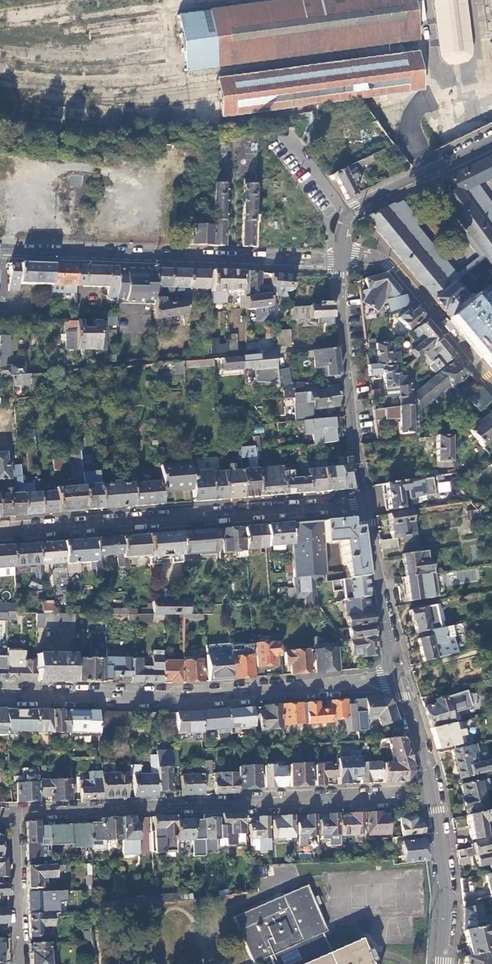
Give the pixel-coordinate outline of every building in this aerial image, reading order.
[(419,39),(413,0),(300,0),(179,16),(187,71),(419,39)] [(434,2),(441,53),(444,60),(450,65),(458,65),(466,62),(469,61),(473,56),(474,47),(468,0),(435,0),(434,2)] [(379,95),(423,90),(419,63),(418,51),(216,77),(217,87),(220,103),(221,116),(226,119),(223,128),(321,116),(319,104),(379,95)] [(491,177),(491,156),(448,178),(452,183),(450,185),(448,189),(451,192),(444,197),(443,200),(472,239),(486,259),(491,267),(491,223),(471,195),(475,192),(471,187),(476,185),(491,177)] [(372,161),(370,157),(362,160),(364,165),(372,161)] [(406,169),(410,167),(404,159),(401,162),(406,169)] [(364,165),(362,160),(330,176),(333,180),(335,179),(346,199),(359,193),(356,189),(358,187),(353,178),(355,177),(353,171),(364,165)] [(210,246),(223,247),(225,179),(213,178),(211,218),(210,246)] [(255,190),(256,180),(244,180),(242,247),(253,247),(255,190)] [(476,185),(471,187),(475,192),(471,195),(491,223),(491,206),(476,185)] [(418,223),(400,201),(369,217),(365,218),(449,318),(467,302),(466,300),(452,285),(457,281),(456,281),(486,259),(472,239),(468,242),(479,258),(456,274),(447,280),(421,249),(426,245),(425,244),(420,248),(407,232),(414,226),(418,223)] [(205,246),(210,246),(211,218),(203,217),(203,227),(191,226),(190,245),(205,246)] [(456,274),(414,226),(407,232),(420,248),(425,244),(426,245),(421,249),(447,280),(456,274)] [(12,264),(10,263),(9,267),(8,266),(8,271),(9,271),(8,291),(17,291),(17,283),(50,284),(50,265),(35,264),(12,264)] [(50,284),(49,291),(75,292),(75,285),(75,266),(62,265),(50,265),(50,284)] [(75,285),(107,286),(106,296),(116,296),(117,267),(96,267),(78,266),(75,266),(75,285)] [(116,296),(116,297),(126,298),(125,300),(144,301),(145,299),(154,299),(154,269),(134,268),(117,267),(116,296)] [(184,303),(189,302),(189,270),(170,269),(154,269),(154,299),(154,320),(165,318),(165,320),(168,320),(168,318),(186,315),(184,303)] [(189,270),(189,302),(189,308),(195,308),(195,289),(207,289),(207,270),(195,270),(189,270)] [(210,270),(210,302),(224,302),(224,292),(239,292),(239,297),(247,295),(247,293),(247,272),(225,271),(210,270)] [(255,273),(247,272),(247,293),(258,293),(271,292),(271,290),(271,286),(270,286),(270,274),(255,273)] [(363,297),(360,302),(376,311),(382,302),(386,302),(386,299),(404,295),(385,273),(372,276),(364,278),(367,289),(362,290),(363,297)] [(271,290),(271,292),(272,294),(273,294),(273,296),(276,295),(278,309),(289,307),(283,292),(292,290),(290,276),(282,275),(279,275),(270,274),(270,286),(271,286),(271,290)] [(467,302),(449,318),(468,340),(487,363),(491,358),(491,323),(491,321),(487,317),(490,314),(487,304),(491,300),(491,282),(467,302)] [(268,295),(245,298),(245,308),(245,311),(255,309),(256,322),(275,320),(275,311),(276,310),(275,306),(270,307),(268,295)] [(410,302),(404,295),(386,299),(386,302),(388,312),(410,302)] [(333,324),(331,306),(289,307),(289,320),(318,318),(319,323),(324,323),(325,325),(333,324)] [(422,317),(415,308),(409,313),(406,310),(397,318),(406,330),(422,317)] [(243,309),(233,309),(231,320),(241,321),(243,309)] [(115,325),(116,313),(107,313),(107,325),(115,325)] [(439,337),(425,320),(410,333),(416,339),(414,341),(417,344),(411,349),(412,351),(411,352),(415,357),(423,351),(439,337)] [(75,351),(75,321),(63,321),(64,329),(67,329),(67,332),(65,332),(65,351),(75,351)] [(81,321),(75,321),(75,351),(75,361),(79,361),(79,355),(82,355),(82,350),(105,350),(105,321),(91,321),(91,328),(89,330),(83,330),(81,329),(81,321)] [(290,347),(289,331),(276,332),(277,348),(290,347)] [(11,377),(10,366),(3,367),(3,358),(6,358),(7,337),(0,337),(0,378),(11,377)] [(454,356),(439,337),(423,351),(433,364),(430,367),(434,372),(438,369),(454,356)] [(210,339),(210,354),(227,353),(227,345),(218,345),(218,339),(210,339)] [(375,348),(377,363),(383,362),(399,360),(398,352),(395,352),(392,342),(365,345),(365,349),(375,348)] [(258,343),(246,344),(246,351),(258,350),(258,343)] [(339,376),(336,349),(307,351),(308,359),(314,359),(315,369),(322,368),(323,376),(327,376),(328,377),(334,377),(334,379),(339,379),(338,376),(339,376)] [(274,354),(241,357),(243,369),(254,369),(254,372),(253,372),(254,385),(277,383),(276,370),(274,354)] [(405,356),(399,361),(402,368),(410,362),(405,356)] [(431,379),(441,391),(449,385),(452,389),(453,388),(460,382),(470,374),(456,358),(431,379)] [(182,362),(183,368),(207,366),(206,360),(182,362)] [(152,377),(183,374),(183,368),(182,362),(151,365),(152,377)] [(383,362),(377,363),(367,364),(369,375),(383,373),(384,388),(409,386),(405,376),(395,377),(394,364),(384,365),(383,362)] [(10,366),(11,377),(12,386),(18,385),(30,384),(29,375),(24,375),(23,369),(23,365),(10,366)] [(288,368),(276,370),(277,383),(284,388),(284,390),(285,390),(283,382),(290,381),(288,368)] [(421,387),(415,392),(412,394),(420,409),(441,391),(431,379),(421,387)] [(290,381),(283,382),(285,390),(284,390),(283,391),(283,399),(293,399),(293,393),(292,393),(290,385),(290,381)] [(293,393),(316,390),(316,383),(307,384),(306,382),(290,385),(292,393),(293,393)] [(412,388),(415,392),(421,387),(418,382),(412,388)] [(462,385),(460,382),(453,388),(455,391),(462,385)] [(411,406),(409,386),(384,388),(385,395),(385,397),(390,397),(391,405),(399,405),(399,407),(410,406),(411,406)] [(337,403),(336,388),(331,389),(322,390),(324,409),(329,409),(338,408),(338,406),(341,405),(340,403),(337,403)] [(384,388),(370,390),(371,397),(375,396),(385,395),(384,388)] [(307,421),(312,421),(312,411),(324,409),(322,390),(316,390),(293,393),(293,399),(295,422),(307,421)] [(491,401),(486,394),(475,403),(480,410),(491,401)] [(411,433),(411,418),(410,406),(399,407),(397,407),(399,434),(411,433)] [(482,448),(491,439),(491,416),(489,413),(468,431),(482,448)] [(335,442),(332,419),(312,421),(307,421),(308,431),(312,431),(314,445),(335,442)] [(99,487),(98,485),(85,486),(85,484),(86,484),(88,482),(87,462),(83,462),(83,458),(87,457),(85,435),(77,436),(79,450),(81,484),(81,487),(83,510),(89,510),(99,509),(98,487),(99,487)] [(451,462),(450,435),(435,436),(436,462),(451,462)] [(81,484),(79,450),(69,451),(72,480),(78,479),(78,484),(81,484)] [(352,490),(347,453),(339,454),(340,460),(336,460),(336,465),(339,491),(344,490),(352,490)] [(280,469),(282,495),(293,494),(307,493),(306,471),(304,456),(298,456),(301,479),(292,480),(291,471),(284,471),(284,469),(280,469)] [(62,459),(51,460),(52,471),(63,470),(62,459)] [(306,471),(307,493),(312,493),(323,492),(322,469),(321,463),(317,463),(318,469),(313,470),(313,467),(310,467),(310,470),(306,471)] [(190,464),(159,466),(160,482),(161,491),(191,489),(190,472),(190,464)] [(331,491),(339,491),(336,465),(333,465),(334,468),(322,469),(323,492),(331,491)] [(23,515),(22,494),(21,494),(19,466),(13,466),(14,489),(16,488),(16,494),(10,494),(10,489),(8,489),(2,489),(2,495),(0,495),(0,517),(9,516),(23,515)] [(257,497),(255,470),(249,470),(249,468),(246,468),(246,471),(240,471),(243,498),(247,498),(257,497)] [(280,468),(255,470),(257,497),(268,496),(282,495),(280,469),(280,468)] [(211,471),(190,472),(191,489),(192,502),(207,501),(224,500),(222,476),(211,477),(211,471)] [(222,476),(224,500),(232,499),(243,498),(240,471),(222,473),(222,476)] [(160,482),(155,482),(135,484),(134,473),(129,473),(129,484),(130,484),(132,507),(144,506),(162,505),(161,491),(160,482)] [(432,477),(384,483),(388,509),(401,508),(401,512),(409,511),(410,510),(409,500),(424,495),(434,494),(432,477)] [(40,514),(37,480),(33,480),(33,493),(22,494),(23,515),(30,514),(40,514)] [(42,480),(37,480),(40,514),(47,513),(56,513),(54,491),(43,492),(42,480)] [(8,483),(1,483),(0,481),(0,495),(2,495),(2,489),(8,489),(8,483)] [(116,508),(132,507),(130,484),(129,484),(99,487),(98,487),(99,509),(116,508)] [(69,512),(83,510),(81,487),(54,489),(54,491),(56,513),(69,512)] [(478,509),(481,513),(486,510),(482,505),(478,509)] [(483,518),(476,510),(465,512),(467,521),(483,518)] [(412,536),(409,511),(401,512),(387,514),(391,539),(379,540),(381,551),(398,549),(396,538),(412,536)] [(348,520),(321,522),(322,544),(340,543),(345,580),(364,577),(357,528),(349,529),(348,520)] [(322,544),(321,522),(303,524),(288,525),(290,545),(291,553),(291,560),(291,563),(292,573),(294,600),(304,599),(305,610),(318,607),(314,583),(325,582),(322,544)] [(290,545),(288,525),(273,526),(263,527),(265,547),(290,545)] [(265,547),(263,527),(252,528),(243,528),(245,550),(265,548),(265,547)] [(245,550),(243,528),(229,529),(221,530),(223,554),(245,552),(245,550)] [(218,551),(217,530),(197,532),(180,533),(182,554),(218,551)] [(182,554),(180,533),(162,534),(147,536),(149,557),(149,558),(182,556),(182,554)] [(149,557),(147,536),(132,537),(121,538),(123,567),(124,569),(130,569),(129,558),(131,558),(131,560),(136,560),(136,558),(149,557)] [(123,567),(121,538),(106,539),(92,540),(95,569),(101,569),(100,556),(103,556),(103,559),(108,558),(108,556),(117,555),(118,568),(123,567)] [(95,569),(92,540),(76,541),(62,542),(64,565),(91,562),(91,570),(95,569)] [(64,565),(62,542),(47,543),(36,544),(39,580),(44,580),(43,565),(53,564),(54,569),(52,571),(53,584),(56,583),(56,580),(65,579),(64,565)] [(39,580),(36,544),(20,545),(11,546),(12,567),(27,566),(28,573),(34,573),(34,578),(31,577),(27,586),(32,588),(32,594),(40,594),(39,580)] [(11,546),(0,547),(0,576),(13,575),(12,567),(11,546)] [(425,551),(423,552),(401,555),(404,577),(418,575),(428,573),(432,573),(430,561),(426,561),(425,551)] [(418,575),(404,577),(408,601),(432,597),(428,573),(418,575)] [(367,597),(364,577),(345,580),(343,580),(346,601),(367,597)] [(371,625),(367,597),(346,601),(343,602),(347,628),(371,625)] [(182,615),(188,615),(187,602),(151,602),(152,616),(162,616),(162,615),(182,615)] [(52,603),(41,604),(42,615),(53,615),(52,603)] [(16,613),(15,604),(0,604),(0,613),(16,613)] [(427,630),(439,627),(433,605),(408,610),(410,620),(412,620),(415,633),(421,631),(427,630)] [(73,628),(73,615),(67,615),(53,615),(42,615),(35,614),(35,629),(44,629),(44,628),(73,628)] [(162,624),(162,616),(152,616),(151,616),(141,615),(136,615),(136,620),(135,624),(162,624)] [(373,637),(371,625),(347,628),(349,640),(373,637)] [(457,653),(450,625),(439,627),(427,630),(428,636),(423,637),(417,639),(422,662),(447,655),(450,654),(457,653)] [(375,656),(373,637),(349,640),(345,640),(346,648),(350,647),(351,657),(363,655),(364,658),(375,656)] [(89,638),(88,658),(88,682),(93,682),(104,682),(104,659),(104,638),(89,638)] [(277,644),(253,646),(255,666),(255,668),(274,666),(274,657),(278,657),(277,644)] [(253,678),(252,667),(255,666),(253,646),(230,648),(230,652),(233,680),(241,679),(253,678)] [(314,651),(316,673),(324,672),(338,671),(336,650),(314,651)] [(162,681),(162,662),(162,652),(152,652),(152,668),(141,668),(141,659),(131,659),(131,683),(143,683),(162,683),(162,681)] [(233,680),(230,652),(215,653),(215,655),(206,656),(208,681),(218,681),(233,680)] [(310,674),(308,652),(284,653),(285,667),(290,666),(291,675),(297,675),(310,674)] [(5,653),(5,663),(5,681),(17,681),(35,681),(35,662),(23,661),(23,653),(5,653)] [(35,662),(35,681),(49,682),(72,682),(73,656),(35,656),(35,662)] [(78,660),(77,682),(81,682),(88,682),(88,658),(86,658),(86,660),(78,660)] [(131,659),(104,659),(104,682),(111,683),(111,677),(118,678),(118,683),(131,683),(131,659)] [(191,683),(202,682),(200,661),(182,662),(182,683),(191,683)] [(182,683),(182,662),(162,662),(162,681),(172,681),(172,683),(182,683)] [(465,690),(444,697),(450,714),(471,707),(470,706),(472,694),(466,693),(465,690)] [(430,728),(452,723),(450,714),(444,697),(444,696),(434,700),(435,704),(424,707),(430,728)] [(381,698),(355,700),(355,705),(357,731),(363,731),(362,721),(366,721),(366,717),(374,717),(376,718),(377,720),(379,726),(396,720),(391,705),(381,698)] [(346,705),(346,701),(336,701),(330,702),(330,710),(331,720),(345,719),(346,731),(357,731),(355,705),(346,705)] [(318,711),(317,703),(308,704),(305,704),(306,723),(306,724),(331,722),(331,720),(330,710),(318,711)] [(281,725),(294,724),(306,723),(305,704),(289,705),(280,706),(281,725)] [(281,725),(280,706),(271,707),(264,707),(264,713),(258,714),(259,730),(282,729),(281,725)] [(242,709),(227,710),(229,728),(230,732),(230,733),(239,733),(239,727),(253,727),(251,708),(242,709)] [(212,711),(199,712),(200,730),(215,729),(218,733),(230,732),(229,728),(227,710),(212,711)] [(5,711),(6,736),(16,736),(16,732),(35,732),(34,711),(20,711),(5,711)] [(34,711),(35,732),(51,733),(50,712),(40,712),(34,711)] [(68,733),(67,712),(58,712),(50,712),(51,733),(68,734),(68,733)] [(98,727),(98,712),(79,712),(67,712),(68,733),(99,733),(98,727)] [(127,727),(127,712),(111,712),(98,712),(98,727),(119,727),(127,727)] [(154,718),(154,713),(142,712),(127,712),(127,727),(127,728),(136,728),(135,718),(154,718)] [(200,730),(199,712),(187,713),(174,713),(175,734),(200,733),(200,730)] [(430,728),(437,749),(465,743),(460,721),(452,723),(430,728)] [(294,724),(281,725),(282,729),(286,728),(287,731),(290,735),(294,731),(294,724)] [(127,728),(127,727),(119,727),(119,737),(128,737),(127,728)] [(409,761),(401,738),(385,739),(391,760),(396,759),(398,764),(409,761)] [(479,763),(474,744),(451,749),(458,779),(490,770),(487,760),(479,763)] [(368,750),(358,751),(358,763),(359,784),(363,784),(370,783),(369,779),(380,779),(379,763),(368,763),(368,750)] [(156,756),(157,793),(170,793),(168,769),(176,769),(175,751),(155,752),(156,756)] [(341,784),(348,784),(348,779),(356,779),(356,763),(358,763),(358,751),(348,751),(348,758),(348,763),(336,764),(336,778),(337,785),(341,784)] [(348,763),(348,758),(339,758),(339,754),(336,754),(336,764),(348,763)] [(157,797),(157,793),(156,756),(150,756),(150,775),(139,776),(139,765),(129,766),(129,776),(133,776),(133,799),(142,798),(157,797)] [(412,772),(409,761),(398,764),(396,759),(391,760),(392,763),(381,763),(382,783),(391,782),(404,782),(412,772)] [(210,761),(201,761),(202,762),(202,767),(202,775),(211,774),(210,761)] [(309,764),(288,765),(289,787),(298,786),(310,786),(310,781),(309,764)] [(332,764),(314,765),(314,781),(315,785),(318,785),(325,785),(324,778),(333,778),(332,764)] [(273,787),(285,787),(284,768),(274,768),(274,766),(273,766),(263,766),(264,787),(273,787)] [(180,776),(181,796),(192,796),(203,795),(202,775),(202,767),(197,767),(197,776),(180,776)] [(249,788),(259,788),(258,767),(237,768),(238,789),(249,788)] [(45,768),(37,768),(37,776),(37,782),(45,782),(45,768)] [(109,772),(100,773),(100,780),(101,800),(113,799),(127,799),(126,774),(109,774),(109,772)] [(238,789),(236,773),(213,774),(214,795),(221,795),(237,794),(238,789)] [(37,776),(25,776),(25,783),(16,784),(16,803),(24,802),(38,802),(38,797),(37,782),(37,776)] [(465,809),(467,815),(486,811),(482,791),(489,790),(486,779),(460,785),(463,797),(461,798),(464,809),(465,809)] [(80,780),(80,800),(91,800),(101,800),(100,780),(80,780)] [(37,782),(38,797),(49,797),(49,801),(59,801),(70,801),(69,781),(45,782),(37,782)] [(486,811),(467,815),(471,840),(484,838),(482,823),(491,821),(491,809),(486,811)] [(376,816),(376,813),(366,814),(366,835),(387,835),(387,816),(376,816)] [(228,814),(219,815),(220,827),(216,827),(217,840),(222,840),(223,845),(243,845),(243,837),(243,834),(242,814),(228,814)] [(364,835),(363,814),(353,815),(353,816),(340,817),(340,836),(353,835),(364,835)] [(220,827),(219,815),(209,815),(202,815),(203,840),(217,840),(216,827),(220,827)] [(338,840),(338,815),(328,815),(328,820),(316,821),(316,836),(335,835),(335,840),(338,840)] [(315,816),(306,816),(306,823),(297,823),(298,850),(316,850),(316,836),(316,821),(315,816)] [(175,822),(174,817),(163,817),(153,818),(153,832),(150,833),(151,852),(164,852),(164,851),(176,851),(175,822)] [(294,838),(293,817),(283,817),(283,820),(273,821),(273,838),(294,838)] [(423,835),(421,824),(415,825),(415,819),(411,817),(399,818),(401,837),(423,835)] [(132,821),(132,818),(125,819),(120,819),(121,841),(122,855),(138,855),(137,824),(132,824),(132,821)] [(268,818),(257,819),(257,825),(249,825),(250,847),(253,847),(253,851),(269,851),(268,818)] [(121,841),(120,819),(110,819),(100,820),(100,824),(88,825),(89,842),(121,841)] [(199,821),(175,822),(176,851),(182,851),(182,845),(179,842),(200,841),(199,821)] [(37,827),(37,823),(25,823),(25,835),(26,845),(38,844),(37,834),(37,827)] [(88,825),(48,827),(49,846),(48,846),(80,845),(81,855),(90,854),(89,842),(88,825)] [(49,846),(48,827),(40,827),(40,834),(37,834),(38,844),(38,847),(46,846),(48,846),(49,846)] [(426,862),(423,839),(400,842),(403,864),(426,862)] [(472,843),(472,847),(456,851),(457,859),(471,856),(475,855),(491,851),(491,839),(472,843)] [(27,868),(39,867),(38,847),(38,844),(26,845),(26,856),(27,868)] [(46,851),(46,846),(38,847),(39,867),(49,867),(48,851),(46,851)] [(475,855),(477,867),(487,864),(488,869),(491,868),(491,851),(475,855)] [(90,854),(81,855),(81,865),(86,865),(90,865),(90,854)] [(472,863),(471,856),(457,859),(458,867),(472,863)] [(64,870),(64,866),(49,867),(39,867),(27,868),(27,878),(28,892),(39,892),(39,889),(40,889),(40,879),(55,878),(55,874),(57,874),(57,871),(64,870)] [(376,962),(380,960),(378,955),(375,948),(371,950),(365,937),(330,952),(321,934),(326,931),(315,907),(320,905),(317,898),(312,900),(306,886),(245,912),(232,918),(252,963),(253,963),(269,957),(272,963),(376,963),(376,962)] [(179,901),(206,899),(206,888),(181,891),(178,891),(178,894),(179,901)] [(39,895),(39,892),(28,892),(28,903),(28,915),(52,914),(54,914),(54,910),(48,910),(48,900),(41,900),(41,895),(39,895)] [(154,904),(179,901),(178,894),(154,896),(154,904)] [(490,896),(481,898),(483,905),(491,903),(491,895),(490,896)] [(124,901),(124,906),(154,904),(154,896),(124,899),(124,901)] [(480,904),(463,908),(463,930),(485,925),(480,904)] [(8,924),(8,908),(0,909),(0,925),(8,924)] [(52,914),(28,915),(29,925),(29,938),(43,937),(42,929),(44,927),(52,927),(52,917),(55,917),(55,915),(52,915),(52,914)] [(485,925),(463,930),(469,955),(485,951),(491,950),(485,925)] [(48,943),(30,944),(30,957),(30,963),(49,963),(48,943)] [(469,955),(463,957),(465,963),(488,963),(485,951),(469,955)]
